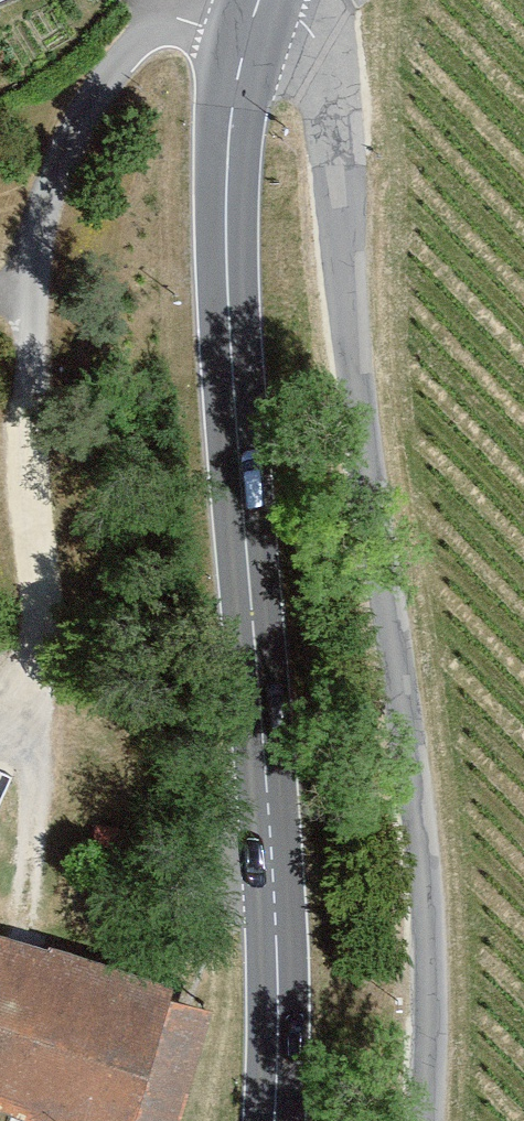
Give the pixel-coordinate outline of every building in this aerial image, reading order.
[(57,1120),(179,1120),(212,996),(0,939),(0,1106),(57,1120)]
